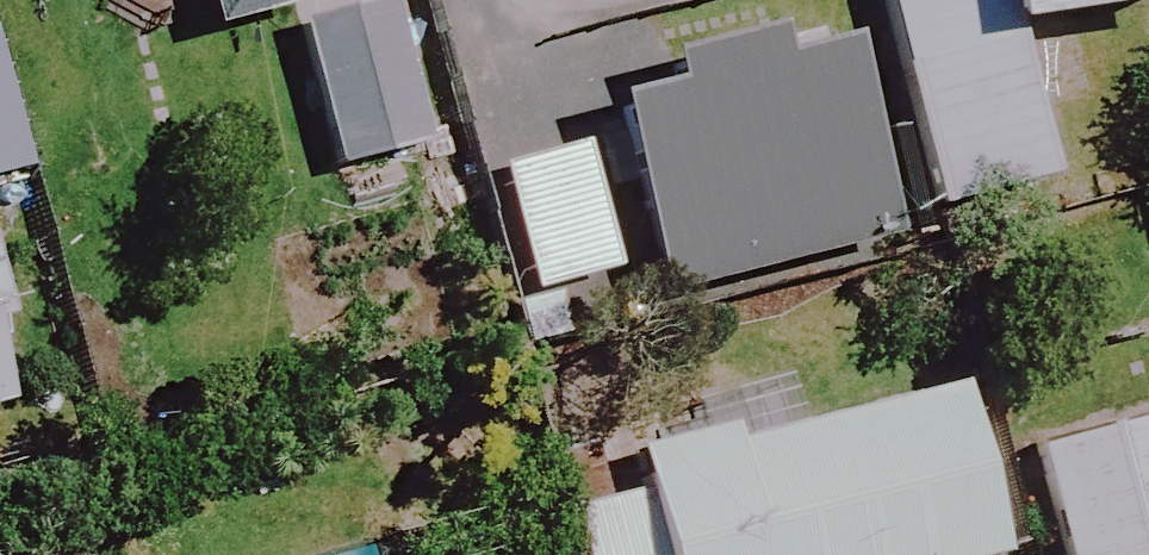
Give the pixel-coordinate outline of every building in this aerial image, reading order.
[(197,40),(297,18),(293,0),(188,0),(197,40)] [(962,0),(873,0),(923,216),(1038,190),(1020,111),(988,118),(962,0)] [(989,35),(1148,13),(1148,0),(984,0),(989,35)] [(416,155),(381,10),(287,32),(323,177),(416,155)] [(887,247),(838,41),(601,97),(650,303),(887,247)] [(0,129),(0,180),(13,176),(0,129)] [(606,281),(571,152),(486,175),(521,304),(606,281)] [(629,477),(642,526),(577,542),(580,554),(983,554),(943,397),(629,477)] [(1023,455),(1049,554),(1148,554),(1148,421),(1023,455)]
